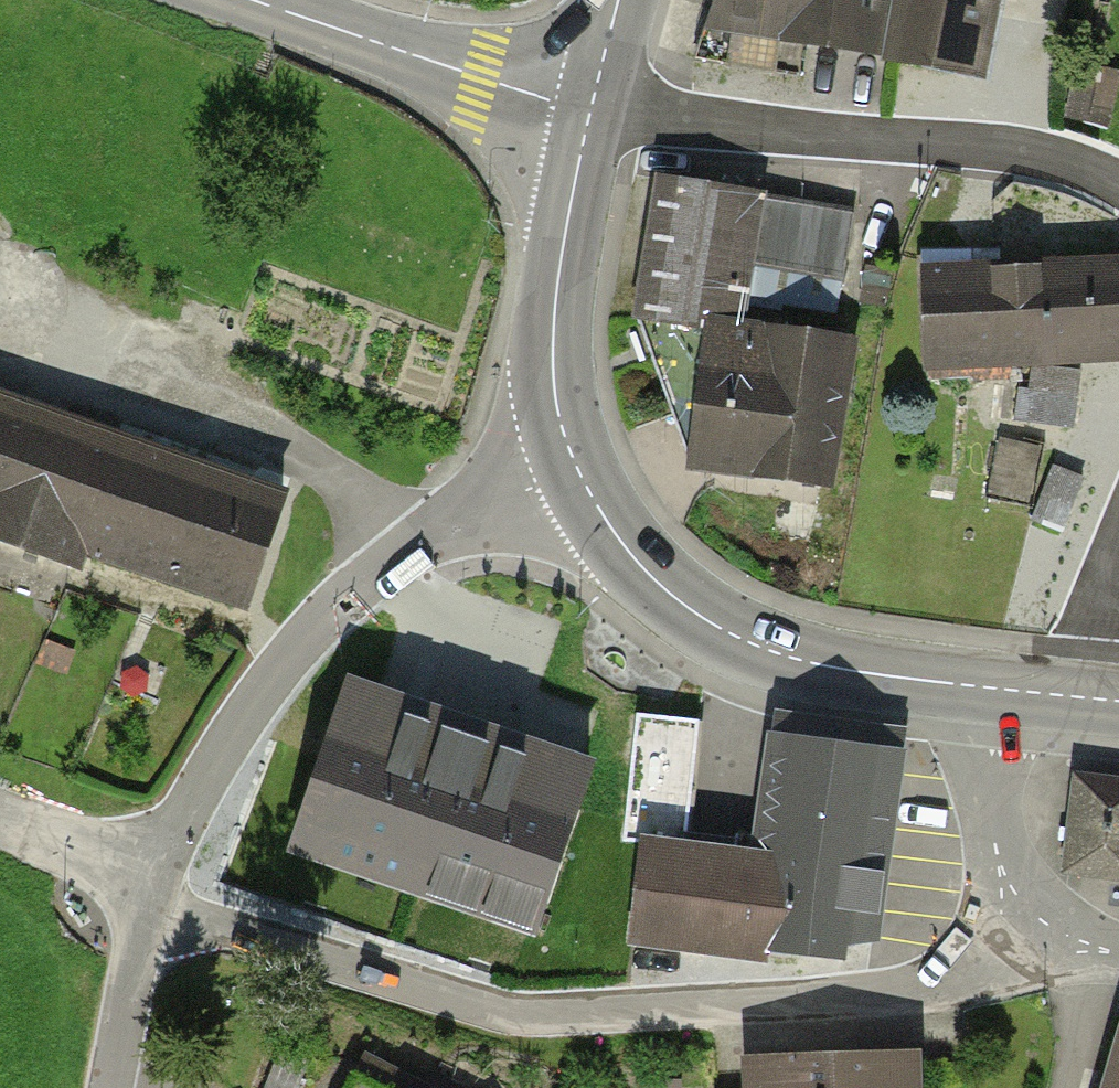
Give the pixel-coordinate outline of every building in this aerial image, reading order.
[(708,26),(976,79),(992,0),(713,0),(708,26)] [(1116,71),(1080,64),(1070,117),(1105,124),(1116,71)] [(661,178),(638,314),(733,331),(738,302),(754,198),(755,194),(661,178)] [(855,213),(754,198),(738,302),(771,307),(773,291),(828,300),(831,278),(845,280),(855,213)] [(926,272),(932,364),(1118,353),(1118,261),(926,272)] [(825,483),(854,342),(756,327),(751,355),(729,352),(733,331),(638,314),(692,465),(825,483)] [(0,365),(0,535),(230,614),(282,462),(0,365)] [(1076,396),(1020,390),(1017,420),(1073,426),(1076,396)] [(1002,447),(998,493),(1036,496),(1040,450),(1002,447)] [(1082,477),(1054,466),(1034,518),(1063,529),(1082,477)] [(593,764),(353,681),(295,847),(536,930),(593,764)] [(751,857),(624,842),(611,947),(873,978),(899,759),(765,743),(751,857)] [(1066,778),(1055,877),(1118,885),(1118,783),(1066,778)] [(1108,1028),(1090,1087),(1118,1087),(1118,1031),(1108,1028)] [(723,1068),(724,1087),(910,1087),(908,1056),(723,1068)] [(683,1078),(642,1078),(642,1087),(683,1087),(683,1078)]
